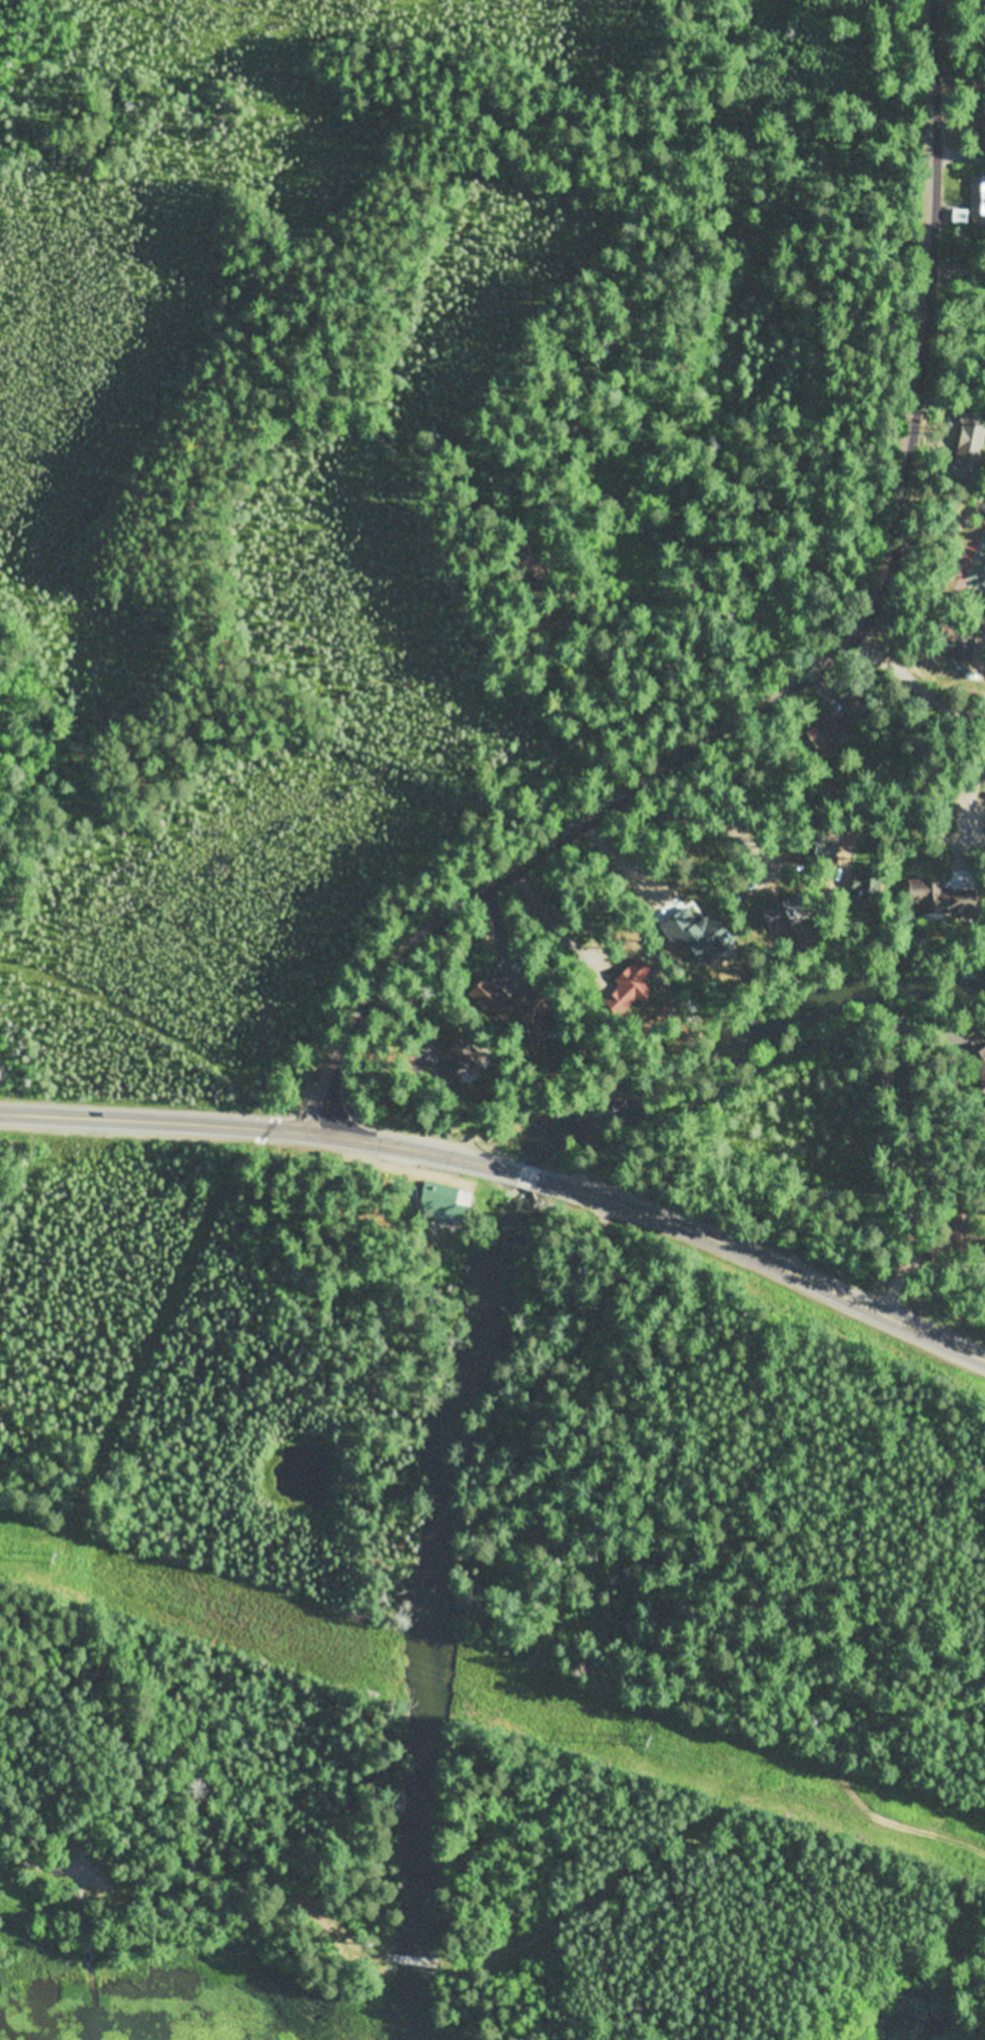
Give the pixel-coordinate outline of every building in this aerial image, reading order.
[(973,173),(984,173),(984,214),(973,214),(973,205),(973,173)] [(970,207),(970,220),(954,220),(954,207),(970,207)] [(978,422),(984,423),(984,432),(978,477),(962,474),(955,473),(962,430),(963,426),(965,410),(980,412),(978,422)] [(977,632),(972,662),(961,660),(938,657),(944,626),(961,629),(977,632)] [(865,719),(861,727),(837,742),(839,748),(819,758),(809,732),(831,719),(835,716),(838,719),(840,721),(845,719),(847,718),(855,699),(871,709),(865,719)] [(840,835),(836,859),(815,856),(819,832),(840,835)] [(882,871),(880,900),(878,900),(858,899),(859,873),(860,870),(882,871)] [(944,877),(945,888),(969,887),(971,909),(926,913),(925,899),(912,900),(911,879),(944,877)] [(489,975),(500,987),(503,985),(515,1000),(522,994),(523,996),(536,985),(554,1007),(545,1015),(550,1020),(545,1028),(535,1036),(513,1010),(504,1017),(491,1002),(486,1006),(472,990),(489,975)] [(969,1062),(984,1052),(984,1087),(969,1062)] [(467,1220),(466,1227),(461,1226),(441,1224),(423,1222),(419,1221),(423,1185),(445,1187),(459,1189),(457,1206),(457,1209),(468,1210),(467,1220)]
